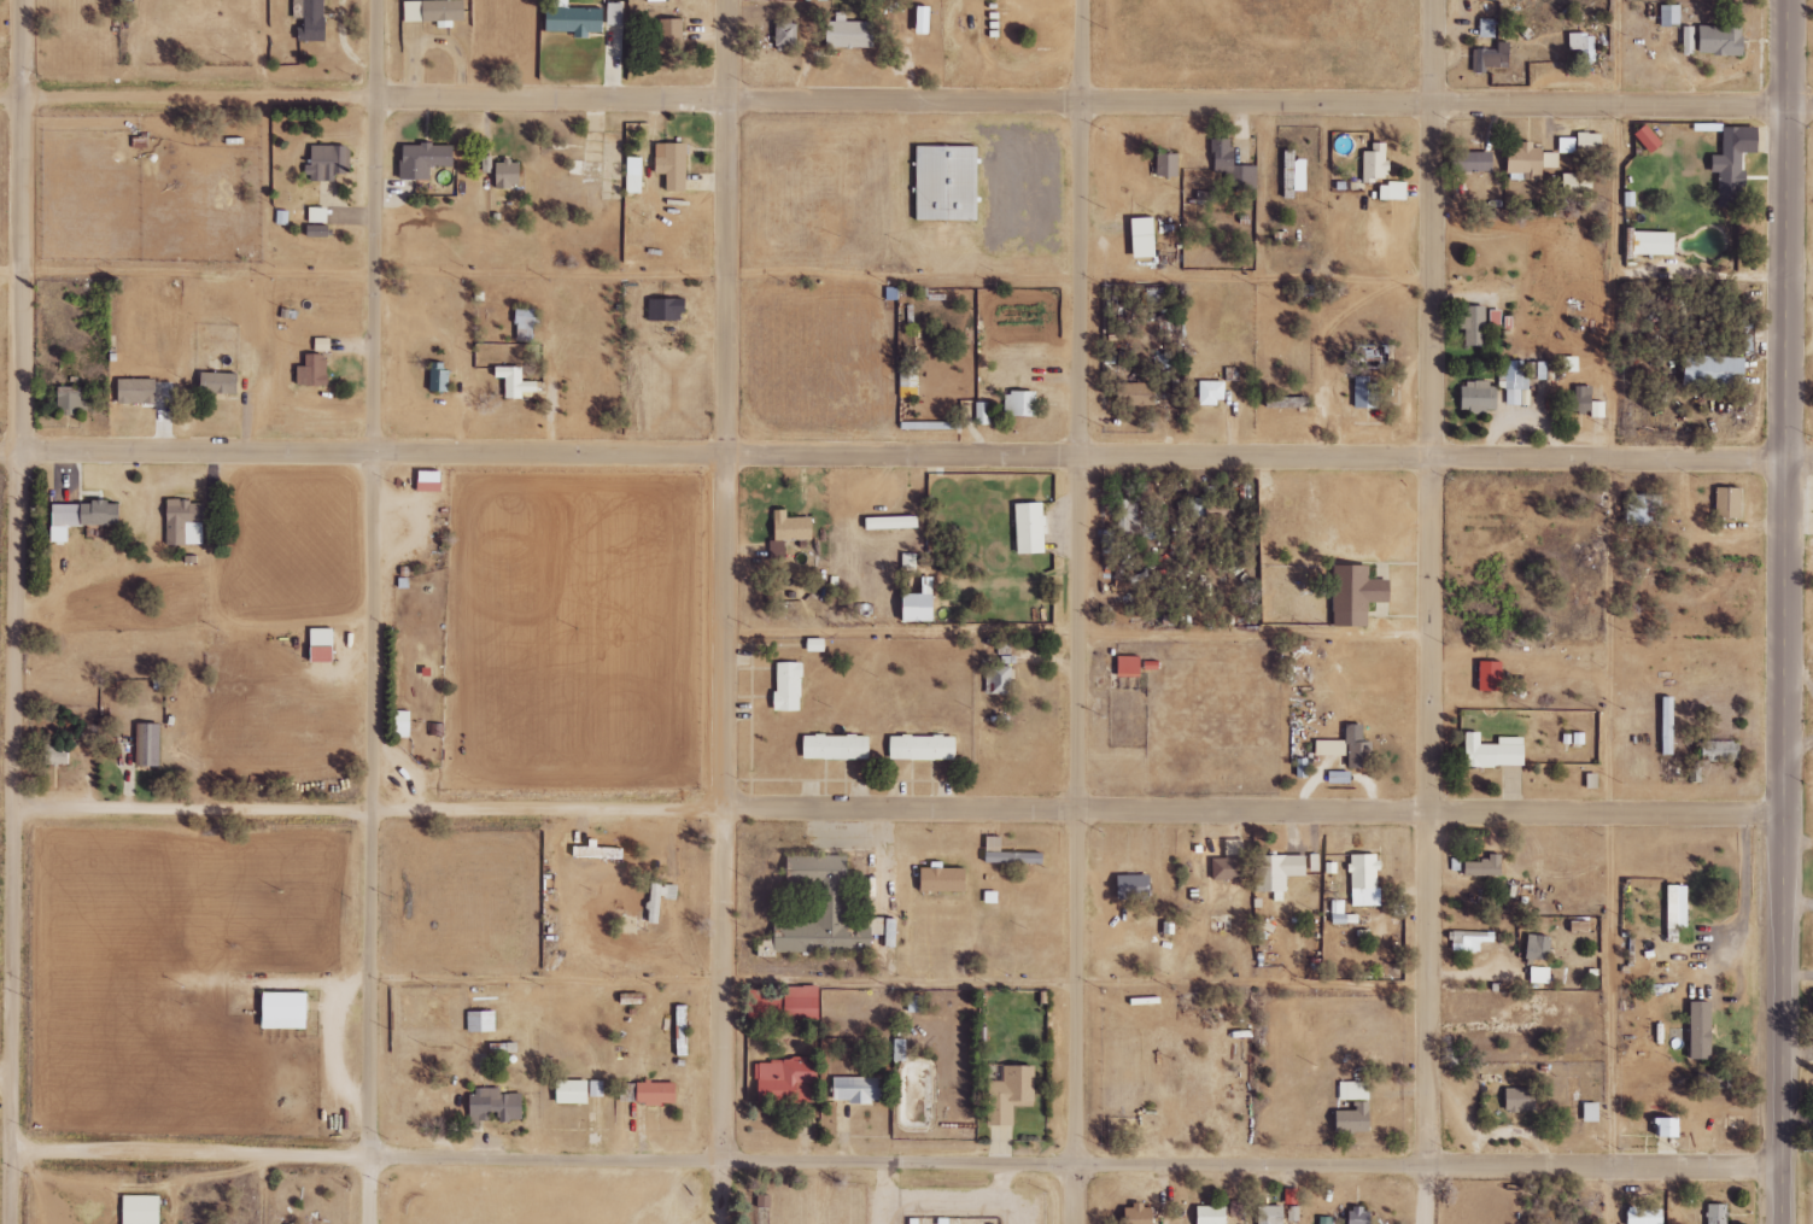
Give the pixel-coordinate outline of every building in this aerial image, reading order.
[(294,18),(301,18),(300,41),(326,41),(327,0),(295,0),(294,18)] [(455,21),(467,20),(467,0),(452,0),(405,1),(406,22),(439,21),(439,28),(455,28),(455,21)] [(624,3),(609,3),(608,24),(623,25),(624,3)] [(1680,27),(1681,5),(1661,5),(1661,26),(1680,27)] [(919,34),(932,35),(933,6),(919,6),(919,34)] [(577,32),(577,37),(590,38),(591,33),(605,33),(605,8),(548,7),(548,31),(577,32)] [(847,22),(847,12),(837,13),(837,21),(828,21),(829,48),(876,47),(875,21),(847,22)] [(683,19),(661,18),(661,33),(654,33),(654,54),(683,55),(683,19)] [(1495,19),(1481,19),(1481,37),(1495,37),(1495,19)] [(798,22),(776,22),(777,51),(798,51),(798,22)] [(1699,24),(1699,54),(1744,55),(1745,25),(1699,24)] [(1683,53),(1694,53),(1694,27),(1683,27),(1683,53)] [(1583,49),(1583,58),(1596,58),(1596,33),(1568,34),(1569,50),(1583,49)] [(1511,42),(1499,41),(1499,49),(1474,48),(1473,72),(1487,72),(1487,66),(1510,67),(1511,42)] [(1665,144),(1647,124),(1636,134),(1654,153),(1665,144)] [(1743,152),(1760,153),(1761,127),(1724,126),(1723,156),(1714,155),(1714,173),(1719,173),(1717,207),(1742,208),(1743,182),(1742,182),(1743,152)] [(1602,133),(1578,134),(1579,154),(1602,153),(1602,133)] [(1257,165),(1234,165),(1234,138),(1213,138),(1213,173),(1225,173),(1225,188),(1258,188),(1257,165)] [(1576,153),(1575,138),(1559,138),(1559,153),(1576,153)] [(1558,168),(1559,151),(1534,150),(1534,142),(1520,142),(1520,147),(1509,147),(1509,173),(1532,174),(1532,181),(1543,181),(1544,168),(1558,168)] [(688,191),(688,144),(656,143),(655,174),(665,174),(665,191),(688,191)] [(1364,181),(1389,181),(1388,143),(1372,143),(1372,151),(1363,151),(1364,181)] [(401,179),(431,180),(432,166),(455,166),(455,145),(402,144),(401,179)] [(336,181),(335,174),(350,174),(350,145),(312,146),(312,162),(308,162),(308,181),(336,181)] [(979,221),(980,146),(918,146),(917,220),(979,221)] [(1452,151),(1453,173),(1495,171),(1494,149),(1452,151)] [(1309,159),(1296,159),(1297,150),(1287,150),(1286,198),(1296,199),(1296,191),(1309,191),(1309,159)] [(1180,177),(1180,154),(1158,154),(1159,177),(1180,177)] [(644,158),(628,157),(627,193),(643,194),(644,158)] [(522,188),(522,161),(497,161),(496,187),(522,188)] [(1564,196),(1592,197),(1593,173),(1564,173),(1564,196)] [(1407,200),(1407,183),(1381,182),(1381,200),(1407,200)] [(1198,199),(1217,201),(1218,193),(1199,191),(1198,199)] [(328,223),(328,208),(310,207),(309,223),(328,223)] [(1156,235),(1155,217),(1133,218),(1134,236),(1156,235)] [(307,236),(330,236),(330,225),(307,224),(307,236)] [(1677,233),(1636,232),(1635,255),(1676,256),(1677,233)] [(688,299),(650,298),(649,320),(688,321),(688,299)] [(1487,307),(1466,306),(1465,316),(1460,315),(1460,328),(1464,328),(1464,346),(1486,346),(1487,307)] [(535,341),(536,309),(518,308),(517,341),(535,341)] [(1501,325),(1501,311),(1490,311),(1491,325),(1501,325)] [(328,386),(328,354),(306,354),(306,366),(298,366),(298,386),(328,386)] [(1152,354),(1152,368),(1169,368),(1170,355),(1152,354)] [(1748,357),(1687,356),(1686,387),(1747,388),(1748,357)] [(430,391),(450,391),(451,370),(440,370),(440,363),(431,363),(430,391)] [(507,398),(525,398),(525,392),(540,392),(540,381),(524,381),(524,367),(498,366),(498,378),(507,378),(507,398)] [(918,366),(901,366),(901,398),(918,398),(918,366)] [(240,373),(201,373),(201,394),(239,395),(240,373)] [(1371,376),(1354,376),(1354,408),(1380,408),(1379,384),(1371,384),(1371,376)] [(157,379),(119,380),(119,404),(158,403),(157,379)] [(1226,404),(1226,381),(1200,381),(1200,403),(1226,404)] [(1155,406),(1155,384),(1123,383),(1123,406),(1155,406)] [(1460,384),(1461,412),(1483,412),(1483,410),(1499,409),(1498,383),(1460,384)] [(60,411),(89,410),(88,387),(59,387),(60,411)] [(1605,418),(1605,402),(1594,401),(1594,387),(1558,387),(1558,412),(1592,413),(1592,417),(1605,418)] [(1307,397),(1292,397),(1292,391),(1267,390),(1267,407),(1307,407),(1307,397)] [(1038,392),(1006,391),(1005,416),(1037,417),(1038,392)] [(992,424),(991,402),(976,402),(977,425),(992,424)] [(443,492),(443,471),(419,471),(420,492),(443,492)] [(1744,488),(1717,488),(1717,518),(1743,519),(1744,488)] [(1653,525),(1653,513),(1660,513),(1660,494),(1627,494),(1627,525),(1653,525)] [(204,546),(205,501),(168,500),(167,544),(204,546)] [(122,526),(122,503),(53,503),(53,543),(69,543),(70,526),(122,526)] [(1046,503),(1017,504),(1019,554),(1047,553),(1046,503)] [(788,518),(788,510),(775,511),(776,542),(770,542),(771,558),(786,557),(785,541),(815,540),(814,517),(788,518)] [(1231,511),(1208,510),(1208,519),(1231,521),(1231,511)] [(918,516),(867,518),(868,530),(918,528),(918,516)] [(1335,627),(1370,627),(1371,603),(1393,603),(1394,580),(1371,580),(1371,566),(1336,565),(1335,627)] [(937,594),(906,595),(906,623),(937,622),(937,594)] [(313,663),(335,662),(334,628),(312,629),(313,663)] [(809,652),(826,652),(826,639),(809,639),(809,652)] [(1013,693),(1011,645),(999,645),(999,649),(1006,649),(1006,657),(985,658),(986,694),(1013,693)] [(1142,656),(1117,657),(1118,676),(1142,676),(1142,656)] [(777,711),(803,711),(803,663),(777,662),(777,711)] [(162,724),(138,724),(137,766),(161,767),(162,724)] [(1482,745),(1482,733),(1467,732),(1466,767),(1526,768),(1526,738),(1500,737),(1500,745),(1482,745)] [(871,759),(870,735),(804,736),(805,760),(871,759)] [(891,736),(891,760),(958,760),(958,736),(891,736)] [(1742,760),(1741,739),(1700,741),(1700,762),(1742,760)] [(1348,769),(1370,768),(1369,742),(1348,743),(1348,769)] [(1352,772),(1330,772),(1330,784),(1352,784),(1352,772)] [(1043,864),(1043,852),(1003,852),(1003,836),(986,836),(986,863),(1043,864)] [(615,847),(575,845),(574,856),(614,858),(615,847)] [(1255,891),(1288,891),(1288,876),(1307,876),(1308,855),(1256,854),(1255,891)] [(1351,907),(1380,906),(1379,854),(1350,854),(1351,907)] [(847,916),(848,855),(788,855),(788,885),(817,885),(817,923),(776,922),(776,952),(873,953),(874,935),(885,935),(885,917),(847,916)] [(1245,878),(1244,855),(1213,856),(1214,880),(1245,878)] [(1466,858),(1465,875),(1504,876),(1504,859),(1466,858)] [(923,890),(968,891),(968,868),(923,867),(923,890)] [(1152,875),(1119,874),(1118,898),(1152,899),(1152,875)] [(661,923),(662,898),(678,899),(679,885),(663,884),(664,879),(652,878),(649,922),(661,923)] [(1688,885),(1668,885),(1669,928),(1689,928),(1688,885)] [(985,902),(999,903),(999,891),(986,891),(985,902)] [(899,918),(887,918),(886,947),(898,947),(899,918)] [(1591,921),(1573,921),(1573,932),(1591,932),(1591,921)] [(1481,951),(1481,942),(1497,942),(1497,932),(1452,931),(1451,950),(1481,951)] [(1547,959),(1547,935),(1526,934),(1526,959),(1547,959)] [(1551,983),(1551,967),(1531,966),(1531,983),(1551,983)] [(763,997),(764,1021),(821,1018),(820,986),(784,987),(785,996),(763,997)] [(309,1029),(310,992),(265,991),(265,1028),(309,1029)] [(925,1011),(924,993),(907,994),(908,1012),(925,1011)] [(1693,1001),(1692,1058),(1714,1059),(1715,1002),(1693,1001)] [(679,1039),(689,1039),(688,1005),(678,1005),(679,1039)] [(496,1010),(468,1011),(468,1032),(496,1032),(496,1010)] [(904,1039),(895,1039),(895,1057),(904,1057),(904,1039)] [(759,1104),(813,1103),(813,1059),(759,1060),(759,1104)] [(988,1125),(1014,1125),(1014,1100),(1035,1101),(1036,1066),(1004,1065),(1004,1080),(989,1080),(988,1125)] [(834,1102),(885,1102),(885,1077),(834,1077),(834,1102)] [(558,1104),(591,1104),(591,1096),(604,1096),(604,1080),(558,1080),(558,1104)] [(638,1104),(678,1105),(678,1082),(638,1081),(638,1104)] [(1340,1100),(1355,1100),(1355,1110),(1337,1110),(1338,1132),(1372,1131),(1371,1081),(1340,1081),(1340,1100)] [(524,1120),(523,1093),(502,1093),(502,1087),(471,1088),(472,1128),(480,1128),(480,1120),(496,1120),(524,1120)] [(1535,1087),(1506,1088),(1506,1112),(1535,1111),(1535,1087)] [(1585,1121),(1600,1121),(1600,1103),(1585,1103),(1585,1121)] [(1683,1117),(1661,1117),(1661,1137),(1683,1137),(1683,1117)] [(1286,1204),(1289,1204),(1289,1219),(1299,1220),(1300,1189),(1286,1188),(1286,1204)] [(124,1195),(124,1223),(161,1223),(161,1196),(124,1195)] [(758,1206),(771,1206),(771,1195),(758,1195),(758,1206)] [(1230,1217),(1242,1218),(1243,1201),(1231,1200),(1230,1217)] [(1727,1204),(1707,1204),(1707,1223),(1727,1223),(1727,1204)] [(1156,1205),(1133,1206),(1133,1208),(1124,1208),(1125,1223),(1156,1223),(1156,1205)] [(1285,1205),(1258,1206),(1259,1223),(1285,1223),(1285,1205)] [(1198,1207),(1199,1223),(1229,1223),(1229,1206),(1198,1207)] [(1664,1208),(1629,1207),(1629,1223),(1664,1223),(1664,1208)]
